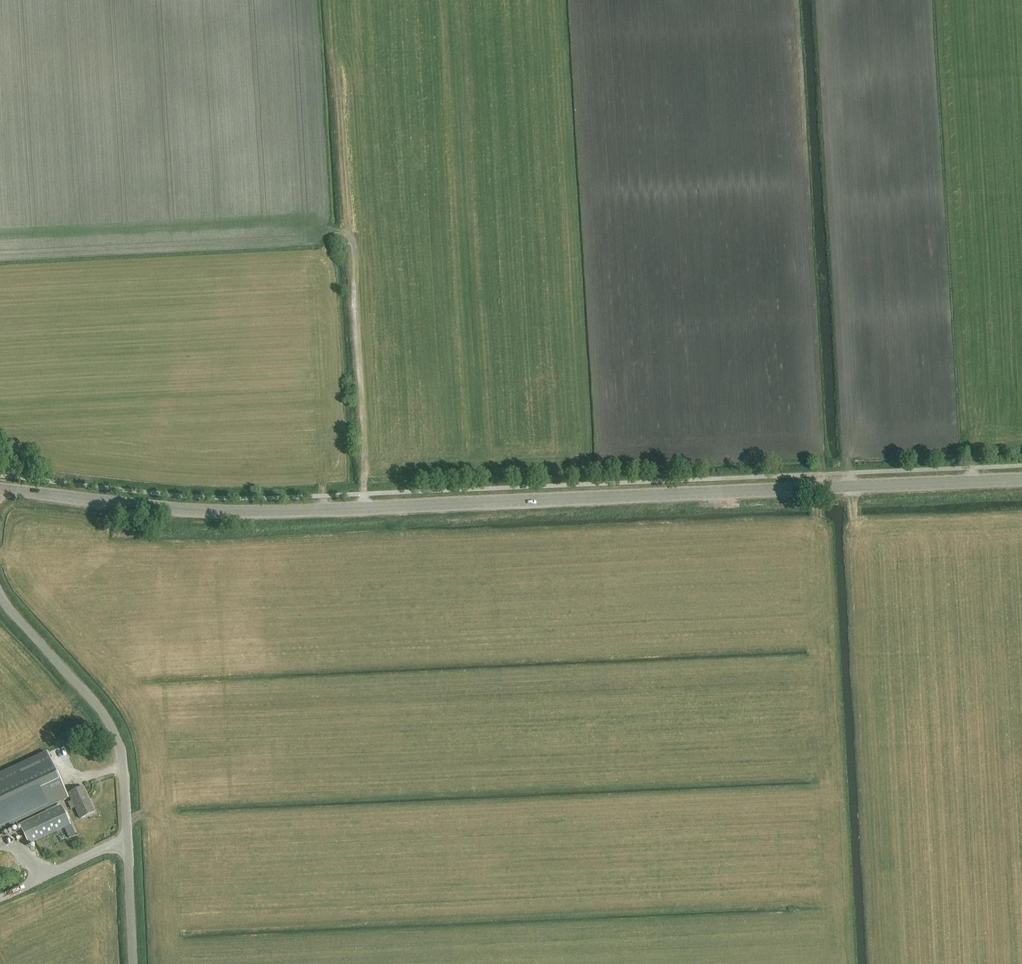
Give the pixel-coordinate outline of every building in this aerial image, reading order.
[(47,752),(0,773),(0,830),(68,799),(47,752)] [(83,787),(69,794),(72,801),(68,803),(71,810),(75,808),(80,819),(94,812),(83,787)] [(71,825),(61,805),(19,825),(28,845),(63,829),(71,825)] [(74,833),(71,825),(63,829),(67,837),(74,833)]
